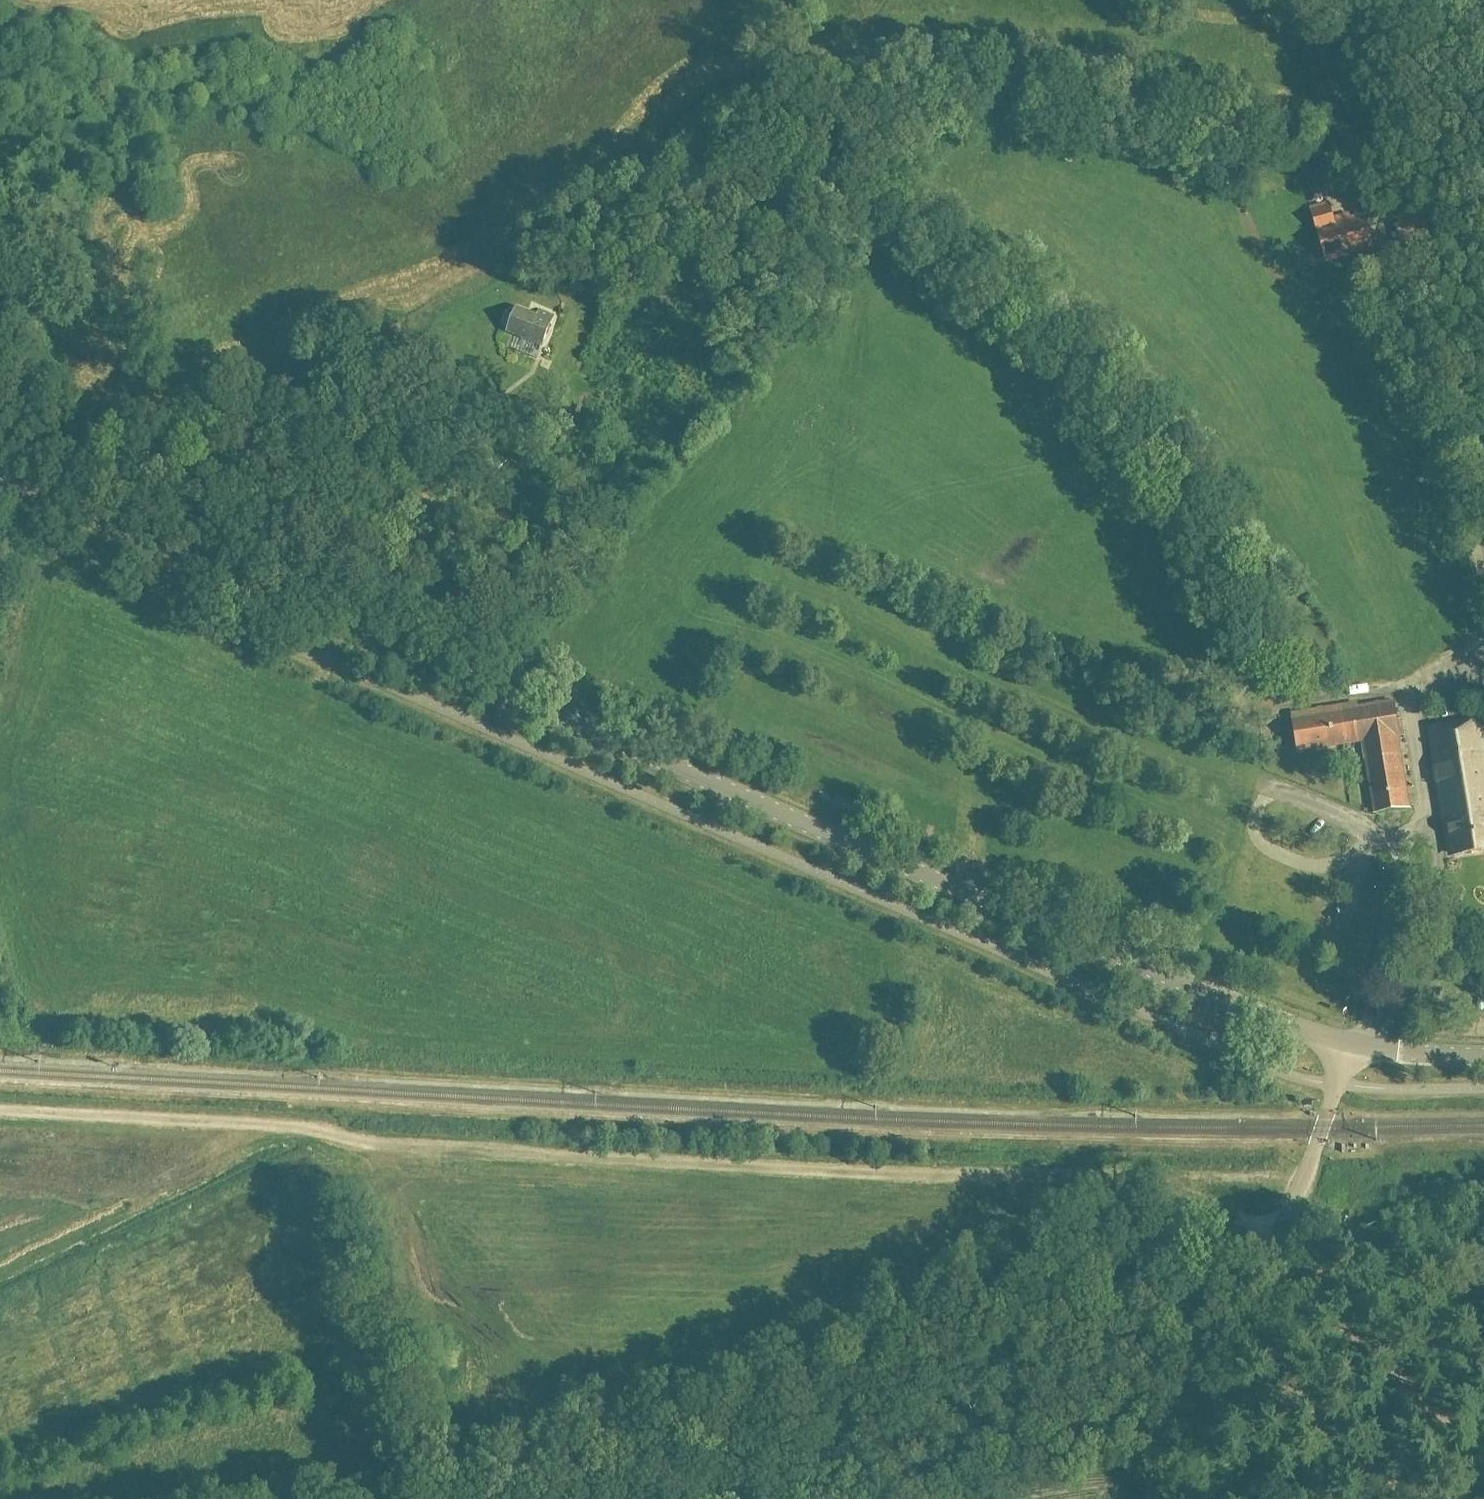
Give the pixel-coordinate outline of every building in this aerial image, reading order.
[(1332,186),(1337,176),(1321,169),(1317,179),(1332,186)] [(1310,216),(1315,236),(1323,261),(1368,247),(1361,222),(1341,228),(1339,223),(1330,225),(1326,211),(1310,216)] [(506,332),(542,346),(553,319),(516,305),(506,332)] [(19,569),(28,573),(31,567),(21,563),(19,569)] [(1326,708),(1333,745),(1364,740),(1376,811),(1408,806),(1391,702),(1358,707),(1357,702),(1326,708)] [(1333,745),(1326,708),(1294,713),(1300,750),(1333,745)] [(1444,815),(1483,808),(1483,760),(1478,721),(1429,729),(1444,815)] [(1444,815),(1445,823),(1449,822),(1454,853),(1483,848),(1483,808),(1444,815)]
